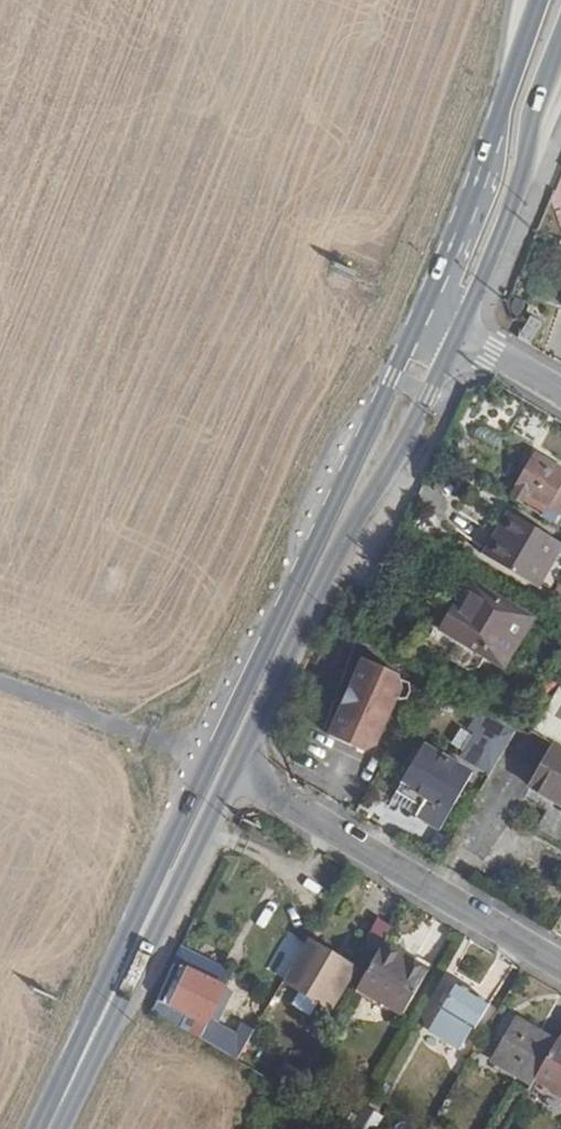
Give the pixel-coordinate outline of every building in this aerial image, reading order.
[(531,311),(518,339),(530,347),(543,318),(531,311)] [(510,497),(522,504),(528,494),(560,513),(560,510),(560,469),(535,454),(510,497)] [(509,513),(484,556),(536,588),(560,549),(560,545),(509,513)] [(504,667),(534,619),(481,587),(467,609),(460,605),(445,630),(504,667)] [(355,654),(323,734),(371,753),(403,673),(355,654)] [(552,673),(525,717),(521,725),(554,745),(560,749),(560,678),(552,673)] [(434,681),(423,675),(419,682),(428,688),(423,694),(426,695),(434,681)] [(426,695),(466,719),(475,706),(434,681),(426,695)] [(490,715),(518,730),(521,725),(525,717),(500,701),(490,715)] [(505,751),(497,766),(529,786),(554,745),(521,725),(518,730),(505,751)] [(479,764),(493,773),(497,766),(505,751),(492,743),(479,764)] [(442,827),(474,775),(425,745),(402,782),(428,797),(417,812),(442,827)] [(529,786),(549,798),(532,828),(560,846),(560,749),(554,745),(529,786)] [(357,966),(310,939),(288,977),(334,1004),(357,966)] [(428,971),(385,944),(360,987),(403,1013),(428,971)] [(183,948),(154,1008),(171,1017),(240,1060),(243,1053),(258,1028),(244,1021),(237,1032),(219,1022),(234,992),(225,986),(232,973),(183,948)] [(463,1051),(491,1004),(459,984),(431,1031),(463,1051)] [(495,1060),(534,1083),(535,1080),(557,1044),(518,1020),(495,1060)] [(560,1096),(560,1040),(560,1039),(557,1044),(535,1080),(560,1096)] [(243,1053),(240,1060),(280,1084),(298,1094),(306,1080),(283,1066),(278,1073),(243,1053)] [(354,1128),(355,1128),(359,1128),(371,1109),(367,1106),(354,1128)] [(385,1119),(371,1109),(359,1128),(379,1128),(385,1119)]
